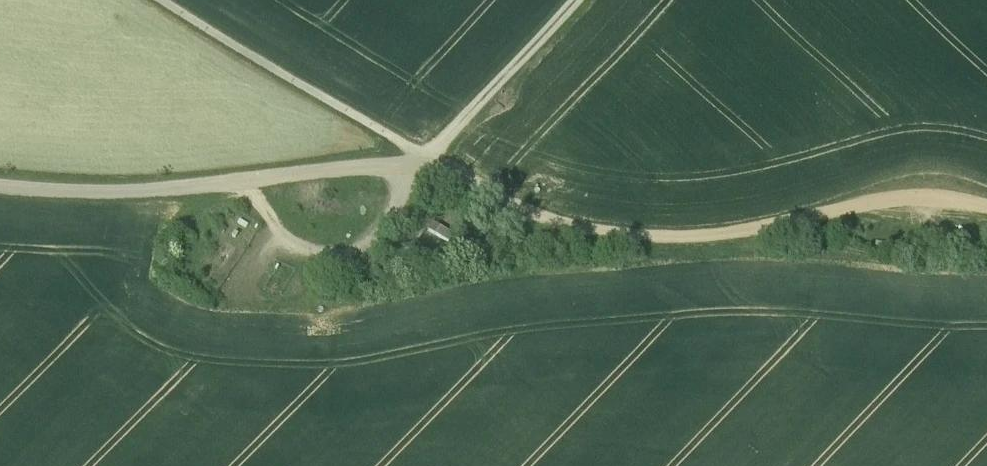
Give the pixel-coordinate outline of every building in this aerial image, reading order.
[(408,255),(431,270),(449,242),(426,227),(408,255)] [(245,236),(240,232),(235,239),(241,243),(245,236)] [(253,242),(250,239),(245,246),(249,249),(253,242)] [(889,259),(882,254),(879,259),(887,263),(889,259)] [(237,261),(229,257),(214,280),(223,285),(237,261)] [(202,268),(196,264),(191,272),(196,277),(202,268)] [(426,271),(416,283),(423,290),(434,277),(426,271)] [(191,285),(185,281),(176,297),(182,301),(191,285)]
